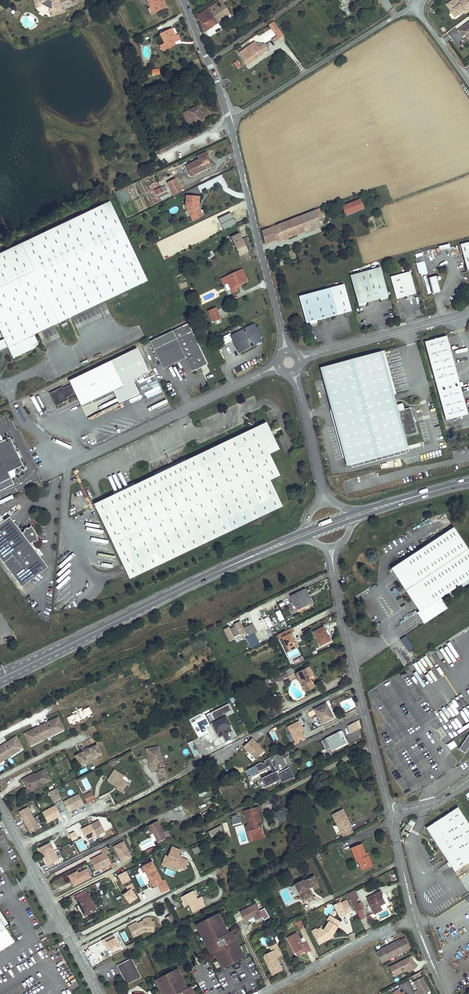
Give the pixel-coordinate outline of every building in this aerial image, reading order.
[(67,0),(33,0),(34,4),(42,1),(47,4),(49,12),(63,8),(62,4),(68,2),(67,0)] [(161,5),(159,0),(144,0),(147,4),(145,5),(148,11),(161,5)] [(224,18),(216,7),(222,3),(227,0),(219,0),(218,1),(218,2),(197,15),(203,31),(224,18)] [(467,1),(462,4),(463,5),(461,7),(457,1),(454,3),(452,2),(447,6),(452,12),(451,13),(456,18),(465,12),(466,13),(468,11),(468,3),(467,1)] [(216,7),(224,18),(229,14),(222,3),(216,7)] [(458,32),(463,38),(466,36),(468,40),(468,24),(458,32)] [(168,42),(173,39),(171,35),(173,34),(169,26),(155,33),(160,43),(156,45),(158,49),(169,44),(168,42)] [(442,37),(447,43),(452,40),(447,33),(442,37)] [(277,36),(272,39),(278,46),(282,43),(277,36)] [(252,38),(235,49),(246,66),(268,50),(264,43),(258,47),(252,38)] [(199,80),(195,72),(183,78),(187,86),(199,80)] [(203,115),(196,101),(186,106),(181,108),(188,122),(193,120),(203,115)] [(190,174),(205,167),(204,164),(209,161),(205,153),(184,163),(190,174)] [(166,180),(171,190),(179,187),(174,176),(166,180)] [(156,195),(167,191),(165,185),(154,190),(156,195)] [(198,202),(199,194),(185,194),(186,204),(193,219),(203,214),(198,202)] [(361,199),(342,206),(346,215),(364,208),(361,199)] [(3,333),(9,347),(15,358),(36,348),(34,346),(40,344),(35,335),(148,281),(110,201),(0,254),(0,328),(3,333)] [(243,210),(241,206),(233,210),(235,215),(243,210)] [(314,211),(317,219),(323,217),(323,216),(324,215),(323,214),(322,214),(320,209),(314,211)] [(306,231),(320,225),(317,219),(314,211),(300,217),(306,231)] [(262,231),(266,244),(278,239),(279,241),(306,231),(300,217),(262,231)] [(226,236),(233,252),(245,247),(244,244),(247,243),(242,232),(239,234),(236,227),(219,236),(221,239),(226,236)] [(461,244),(468,271),(468,270),(468,242),(461,244)] [(424,262),(416,264),(419,275),(427,274),(424,262)] [(239,268),(218,277),(220,283),(225,281),(229,291),(234,289),(234,287),(236,286),(235,284),(237,282),(244,279),(239,268)] [(350,276),(358,305),(387,297),(379,268),(350,276)] [(409,272),(391,277),(397,299),(415,294),(409,272)] [(437,276),(429,278),(433,293),(441,290),(437,276)] [(299,297),(306,324),(310,323),(316,321),(351,311),(343,285),(299,297)] [(217,317),(212,306),(205,309),(210,320),(217,317)] [(205,364),(187,324),(152,341),(164,368),(183,360),(188,372),(193,370),(194,373),(199,371),(198,368),(205,364)] [(231,333),(222,338),(225,344),(234,340),(240,352),(256,345),(257,342),(259,341),(261,342),(262,337),(258,328),(256,329),(254,324),(232,334),(231,333)] [(9,347),(3,333),(0,334),(0,345),(3,350),(9,347)] [(424,342),(444,419),(466,413),(445,336),(424,342)] [(319,368),(345,466),(407,450),(403,437),(415,434),(408,409),(397,412),(381,352),(319,368)] [(124,387),(112,361),(68,381),(71,386),(62,390),(61,387),(49,393),(55,407),(68,401),(66,399),(75,394),(81,407),(124,387)] [(279,449),(266,423),(94,504),(129,579),(281,507),(269,480),(279,475),(269,454),(279,449)] [(14,484),(11,478),(8,473),(15,470),(23,466),(19,458),(18,459),(15,453),(17,452),(11,441),(3,445),(2,442),(0,442),(0,491),(14,484)] [(30,545),(33,542),(34,543),(37,541),(35,537),(33,538),(31,534),(33,533),(30,527),(27,530),(26,529),(22,531),(23,533),(21,534),(9,519),(0,525),(0,559),(22,588),(47,568),(30,545)] [(389,570),(418,614),(426,624),(447,610),(440,599),(446,595),(448,598),(468,583),(468,554),(467,551),(451,528),(389,570)] [(290,599),(295,609),(309,601),(304,591),(290,599)] [(295,609),(297,613),(311,605),(309,601),(295,609)] [(279,610),(274,612),(279,622),(284,619),(279,610)] [(426,624),(418,614),(417,615),(424,626),(426,624)] [(266,630),(272,626),(267,617),(261,620),(266,630)] [(233,624),(234,626),(230,628),(236,642),(242,639),(240,635),(245,633),(240,621),(233,624)] [(253,623),(243,628),(248,637),(257,632),(253,623)] [(223,629),(228,641),(233,639),(229,627),(223,629)] [(303,661),(291,633),(294,632),(292,627),(275,635),(278,640),(281,638),(294,665),(303,661)] [(326,638),(321,628),(313,632),(318,642),(326,638)] [(404,636),(399,640),(407,650),(412,646),(404,636)] [(303,687),(307,684),(303,677),(307,675),(306,673),(310,670),(306,662),(291,670),(295,678),(297,677),(303,687)] [(318,720),(326,716),(322,706),(325,705),(322,699),(303,709),(305,713),(308,712),(313,709),(315,713),(318,720)] [(205,727),(211,741),(222,736),(224,742),(232,739),(229,732),(232,731),(224,713),(230,710),(228,704),(206,714),(210,724),(205,727)] [(28,746),(65,731),(59,717),(23,732),(28,746)] [(286,726),(294,745),(305,741),(301,731),(303,731),(299,721),(286,726)] [(347,725),(349,733),(358,730),(356,722),(347,725)] [(342,739),(336,728),(322,735),(326,743),(331,741),(333,744),(342,739)] [(5,754),(4,751),(7,749),(10,751),(18,746),(11,735),(2,741),(5,746),(2,748),(0,744),(0,757),(5,754)] [(255,744),(247,736),(239,744),(251,757),(259,750),(254,745),(255,744)] [(215,746),(224,743),(221,737),(213,740),(215,746)] [(463,755),(468,748),(468,737),(458,750),(463,755)] [(450,750),(456,746),(453,741),(447,745),(450,750)] [(80,766),(103,756),(97,744),(74,755),(80,766)] [(149,771),(158,770),(156,763),(162,762),(159,746),(145,748),(149,771)] [(255,765),(264,787),(292,775),(289,767),(276,773),(270,759),(255,765)] [(28,772),(21,776),(26,786),(29,784),(30,787),(35,784),(34,782),(41,779),(42,781),(48,778),(42,767),(33,772),(34,773),(30,775),(29,774),(28,772)] [(104,776),(115,783),(114,785),(113,787),(121,791),(126,783),(118,778),(121,774),(110,768),(104,776)] [(115,783),(104,776),(103,778),(114,785),(115,783)] [(83,795),(87,804),(95,800),(91,791),(83,795)] [(61,799),(58,793),(50,797),(53,802),(61,799)] [(79,795),(63,803),(68,813),(84,805),(79,795)] [(328,811),(338,830),(341,828),(346,826),(344,821),(341,815),(343,814),(339,805),(328,811)] [(19,812),(30,833),(39,828),(28,807),(19,812)] [(55,807),(42,814),(47,823),(60,816),(55,807)] [(246,826),(248,834),(259,831),(258,824),(254,825),(253,822),(257,821),(255,811),(257,811),(256,807),(239,810),(241,815),(243,814),(246,826)] [(425,828),(453,871),(468,861),(468,825),(457,807),(425,828)] [(239,815),(230,817),(233,826),(241,824),(239,815)] [(166,833),(157,816),(145,822),(150,830),(152,829),(157,838),(166,833)] [(98,820),(81,828),(87,840),(104,831),(98,820)] [(209,833),(221,827),(218,822),(207,828),(209,833)] [(360,852),(356,839),(345,842),(350,856),(353,855),(355,863),(366,859),(363,851),(360,852)] [(122,863),(132,858),(124,841),(113,846),(122,863)] [(50,842),(39,848),(48,865),(59,859),(50,842)] [(95,871),(110,865),(112,868),(116,866),(114,862),(111,864),(106,852),(109,851),(106,846),(100,849),(102,853),(90,859),(95,871)] [(178,857),(180,849),(170,846),(167,855),(164,854),(160,866),(184,873),(188,860),(178,857)] [(140,867),(150,888),(162,882),(151,861),(140,867)] [(72,881),(89,873),(85,865),(76,870),(75,867),(67,871),(72,881)] [(307,871),(296,877),(296,876),(287,880),(292,888),(293,888),(297,895),(305,890),(302,884),(301,885),(300,884),(301,883),(305,881),(311,878),(307,871)] [(352,893),(348,884),(341,888),(349,905),(354,902),(349,894),(352,893)] [(367,893),(364,895),(370,908),(378,904),(376,899),(382,895),(380,890),(377,892),(375,889),(379,887),(377,884),(365,890),(367,893)] [(96,905),(87,888),(74,895),(83,912),(96,905)] [(182,903),(186,901),(190,909),(199,904),(197,900),(201,898),(202,897),(200,894),(195,896),(191,888),(182,893),(184,897),(181,899),(180,900),(182,903)] [(346,905),(343,901),(338,904),(334,896),(327,900),(334,912),(346,905)] [(251,902),(236,910),(240,919),(243,918),(244,914),(249,915),(250,918),(258,914),(251,902)] [(211,911),(192,922),(205,946),(208,945),(210,948),(218,964),(238,954),(226,931),(223,933),(222,931),(211,911)] [(311,927),(317,937),(324,933),(323,931),(329,927),(335,917),(326,912),(321,921),(318,922),(311,927)] [(148,914),(143,914),(139,916),(139,917),(134,920),(128,923),(133,931),(140,927),(142,927),(142,928),(151,929),(151,918),(148,918),(148,914)] [(134,918),(125,923),(130,934),(142,928),(142,927),(140,927),(133,931),(128,923),(134,920),(134,918)] [(10,940),(0,925),(0,947),(10,940)] [(281,932),(289,948),(297,944),(299,947),(300,949),(305,946),(301,937),(298,939),(292,927),(281,932)] [(380,963),(410,949),(404,937),(375,951),(380,963)] [(259,955),(267,970),(277,965),(274,961),(273,961),(269,955),(271,954),(276,952),(270,940),(262,944),(265,949),(260,951),(261,954),(259,955)] [(135,974),(126,956),(114,963),(123,981),(135,974)] [(393,977),(416,967),(411,956),(388,966),(393,977)] [(151,976),(161,993),(190,993),(187,987),(183,989),(181,985),(171,965),(151,976)] [(419,972),(411,976),(414,981),(421,976),(419,972)] [(416,993),(426,993),(430,992),(422,977),(410,983),(416,993)] [(409,992),(401,989),(399,986),(396,987),(390,990),(392,993),(393,993),(394,993),(408,993),(409,992)]
